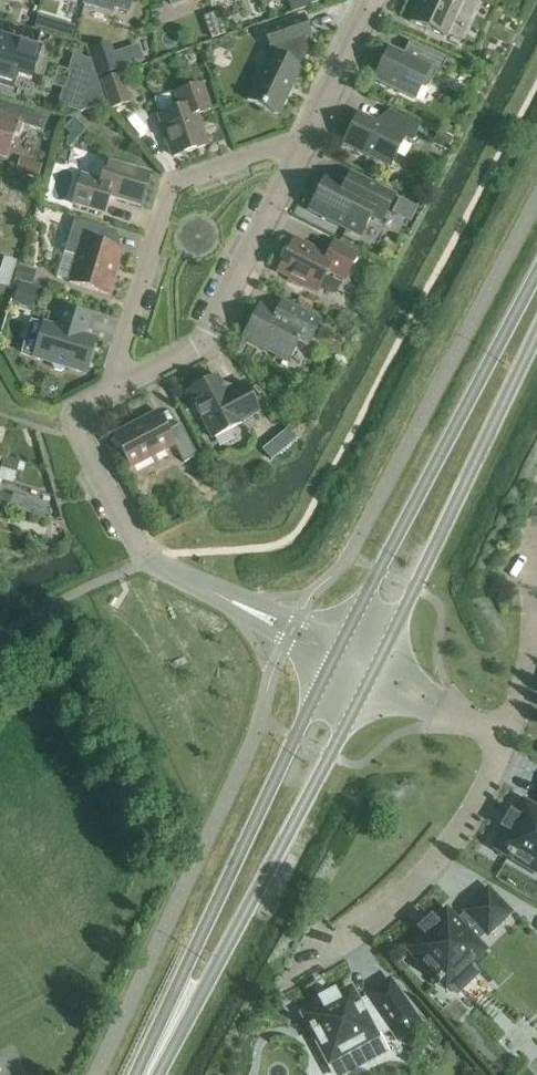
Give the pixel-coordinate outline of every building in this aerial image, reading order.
[(87,8),(116,16),(118,10),(129,14),(133,0),(89,0),(87,8)] [(172,9),(190,3),(189,0),(169,0),(172,9)] [(415,13),(410,24),(444,39),(462,0),(421,0),(415,13)] [(219,14),(211,17),(219,39),(226,36),(219,14)] [(254,80),(256,85),(247,102),(278,116),(301,68),(300,68),(307,53),(303,40),(310,37),(304,18),(264,32),(271,52),(263,69),(258,71),(254,80)] [(42,19),(39,32),(51,35),(55,23),(42,19)] [(65,24),(61,37),(73,40),(76,27),(65,24)] [(14,90),(17,77),(31,81),(41,48),(14,40),(10,53),(0,50),(0,86),(14,90)] [(109,44),(89,51),(100,79),(119,72),(109,44)] [(389,50),(375,81),(415,100),(420,88),(425,90),(429,88),(435,75),(439,76),(447,61),(416,46),(410,57),(406,58),(389,50)] [(73,56),(68,73),(71,74),(66,91),(63,90),(58,107),(81,114),(106,105),(91,62),(73,56)] [(130,104),(121,76),(100,82),(110,111),(130,104)] [(160,117),(165,131),(163,135),(166,145),(170,146),(174,159),(179,157),(184,159),(187,154),(206,148),(195,117),(211,112),(202,85),(175,95),(180,110),(160,117)] [(22,112),(18,126),(41,133),(46,119),(22,112)] [(343,145),(390,169),(404,140),(412,144),(420,128),(390,112),(382,127),(358,115),(343,145)] [(8,160),(18,126),(18,125),(0,119),(0,158),(8,160)] [(73,119),(62,131),(63,135),(70,142),(67,146),(71,149),(82,136),(86,131),(73,119)] [(439,133),(433,146),(446,153),(453,140),(439,133)] [(103,215),(109,198),(140,207),(150,175),(107,162),(101,183),(82,177),(73,206),(103,215)] [(31,163),(27,176),(38,180),(42,166),(31,163)] [(325,180),(309,211),(361,238),(371,218),(382,223),(395,198),(351,175),(343,189),(325,180)] [(65,254),(57,281),(62,282),(67,284),(69,284),(108,296),(122,252),(111,249),(116,234),(85,225),(75,221),(65,254)] [(294,241),(278,273),(289,279),(287,283),(303,290),(305,287),(317,293),(326,277),(332,275),(345,281),(358,256),(333,243),(326,258),(294,241)] [(21,268),(18,282),(33,286),(37,272),(21,268)] [(0,272),(0,287),(8,289),(12,276),(0,272)] [(20,283),(14,304),(32,310),(38,288),(20,283)] [(260,308),(244,339),(288,362),(298,342),(307,347),(321,322),(283,302),(276,316),(260,308)] [(44,325),(34,359),(52,365),(54,371),(61,373),(67,369),(85,375),(95,341),(86,338),(83,333),(88,318),(63,310),(57,329),(44,325)] [(188,393),(212,440),(242,425),(241,423),(259,414),(243,384),(226,393),(218,378),(188,393)] [(187,402),(180,407),(186,414),(192,409),(187,402)] [(112,438),(129,470),(174,446),(184,465),(197,458),(180,425),(168,432),(158,414),(112,438)] [(289,428),(277,438),(285,447),(286,449),(298,440),(289,428)] [(5,459),(1,470),(6,472),(16,475),(17,475),(18,472),(20,464),(5,459)] [(20,464),(18,472),(21,473),(25,474),(27,466),(21,464),(20,464)] [(10,509),(30,516),(34,502),(13,496),(12,499),(0,495),(0,506),(10,509)] [(7,521),(10,509),(0,506),(0,519),(7,521)] [(536,812),(524,805),(516,818),(510,815),(502,829),(510,833),(500,850),(510,855),(508,860),(511,862),(513,860),(536,874),(536,812)] [(449,984),(454,990),(460,996),(479,977),(468,966),(483,951),(473,941),(482,931),(488,937),(511,914),(488,891),(464,913),(466,915),(457,924),(446,913),(435,924),(431,920),(419,931),(425,937),(411,950),(419,958),(417,960),(437,980),(435,982),(438,985),(440,983),(445,988),(449,984)] [(397,1041),(420,1025),(390,981),(367,997),(369,1000),(358,1006),(350,992),(336,999),(333,994),(319,1001),(323,1008),(306,1017),(312,1027),(307,1030),(309,1034),(313,1032),(335,1074),(342,1074),(384,1053),(376,1038),(390,1031),(397,1041)]
